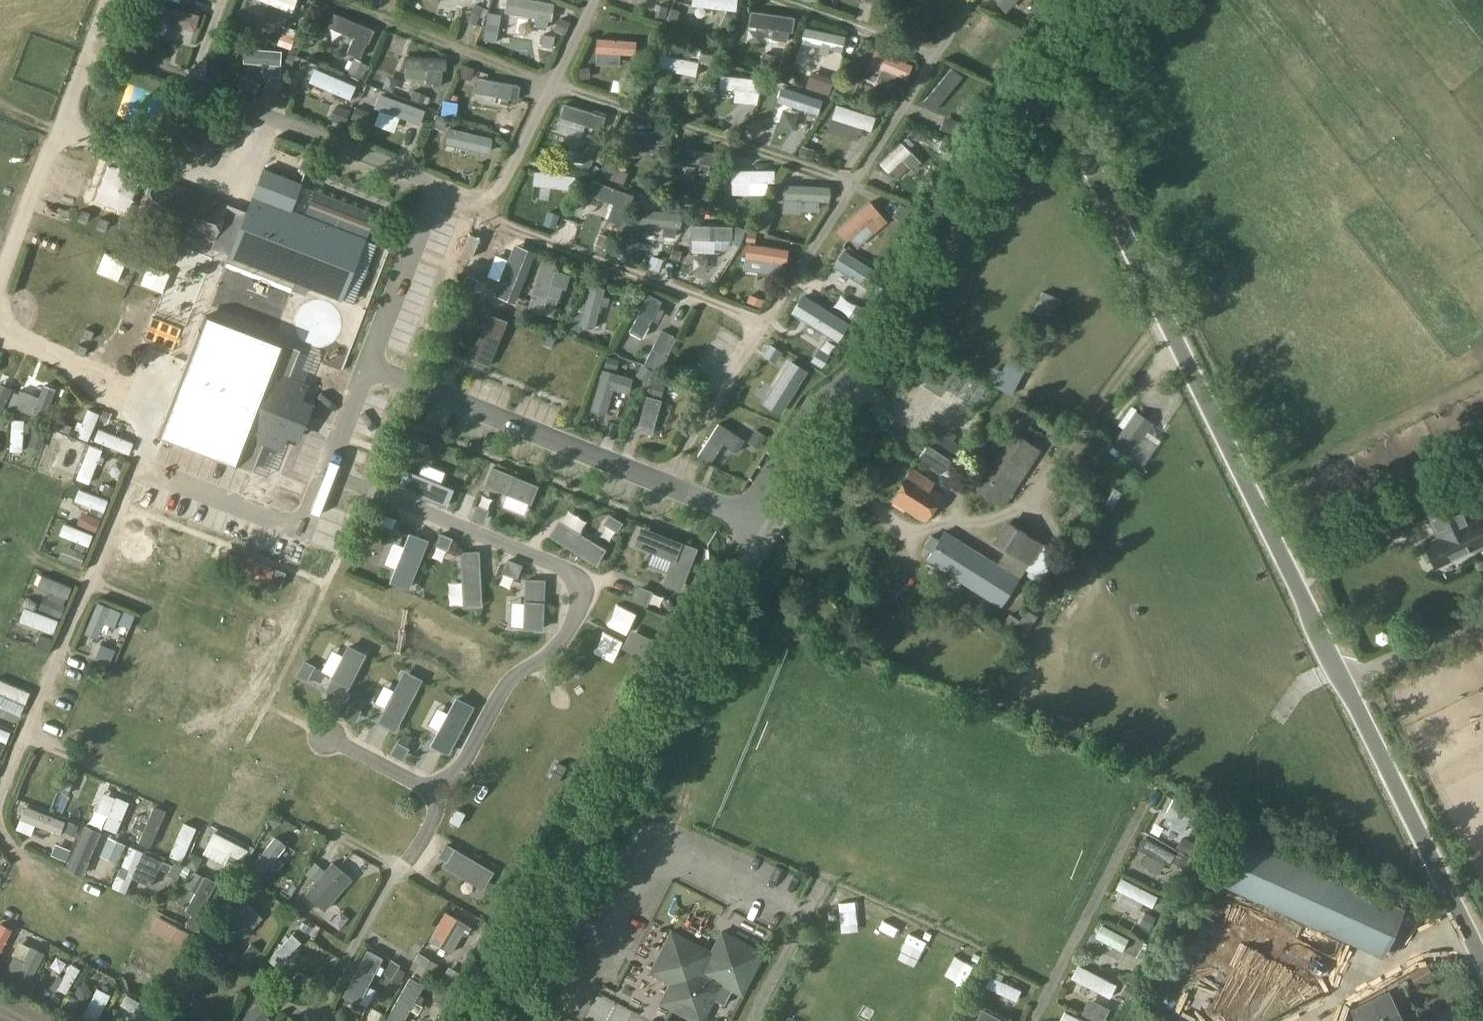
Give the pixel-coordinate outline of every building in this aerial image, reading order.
[(262,4),(278,6),(277,16),(293,18),(295,8),(298,9),(299,0),(263,0),(262,4)] [(469,11),(473,0),(438,0),(469,11)] [(554,3),(536,0),(508,0),(506,11),(536,17),(534,25),(546,27),(548,19),(551,19),(554,3)] [(693,4),(736,10),(737,0),(693,0),(693,4)] [(793,31),(795,16),(751,10),(749,25),(777,29),(775,39),(787,40),(789,31),(793,31)] [(374,30),(335,13),(329,27),(355,38),(349,52),(363,58),(374,30)] [(175,44),(176,34),(197,36),(198,24),(160,21),(159,42),(170,43),(170,44),(175,44)] [(802,41),(821,45),(820,51),(828,53),(829,47),(843,50),(846,36),(805,27),(802,41)] [(597,38),(596,51),(635,54),(636,41),(597,38)] [(892,84),(896,74),(906,78),(912,64),(875,47),(868,62),(882,68),(878,78),(892,84)] [(282,51),(245,48),(244,60),(265,62),(264,74),(280,75),(282,51)] [(595,53),(594,69),(635,70),(635,55),(595,53)] [(442,85),(443,69),(444,69),(445,58),(407,55),(406,77),(427,78),(427,84),(442,85)] [(659,68),(697,76),(700,63),(661,56),(659,68)] [(963,74),(952,65),(922,102),(933,110),(963,74)] [(308,81),(350,99),(357,86),(314,67),(308,81)] [(721,76),(720,88),(759,92),(760,80),(721,76)] [(508,104),(509,98),(518,100),(521,85),(478,78),(476,92),(502,97),(501,102),(508,104)] [(780,87),(776,98),(814,111),(818,100),(780,87)] [(736,106),(758,106),(758,93),(717,91),(717,111),(736,112),(736,106)] [(382,95),(377,108),(420,122),(424,110),(382,95)] [(776,105),(773,122),(814,129),(817,111),(776,105)] [(380,112),(376,122),(412,135),(415,124),(380,112)] [(596,130),(603,131),(604,119),(557,113),(555,126),(588,130),(587,136),(595,136),(596,130)] [(867,120),(833,117),(830,142),(845,143),(845,131),(854,131),(854,137),(863,138),(863,132),(866,132),(867,120)] [(557,127),(555,142),(544,140),(542,157),(551,158),(553,143),(580,148),(582,132),(557,127)] [(491,145),(491,138),(450,128),(447,135),(446,143),(468,148),(467,153),(478,155),(479,151),(488,153),(491,145)] [(650,150),(658,150),(658,144),(670,144),(669,131),(626,131),(626,144),(650,144),(650,150)] [(911,151),(902,142),(880,162),(889,171),(911,151)] [(681,148),(680,160),(701,163),(700,173),(709,174),(710,164),(718,165),(719,152),(681,148)] [(362,238),(291,210),(302,183),(264,168),(231,255),(297,281),(294,289),(306,293),(309,285),(339,297),(362,238)] [(732,170),(732,182),(749,182),(749,194),(767,194),(767,182),(774,182),(774,170),(732,170)] [(574,190),(576,177),(535,172),(533,185),(574,190)] [(157,176),(142,214),(214,241),(228,203),(157,176)] [(817,206),(817,200),(828,201),(829,187),(785,184),(784,198),(808,200),(808,206),(817,206)] [(592,190),(591,203),(636,206),(637,192),(592,190)] [(656,210),(657,198),(642,196),(639,223),(664,226),(663,236),(675,237),(676,227),(680,228),(681,213),(656,210)] [(849,237),(857,246),(876,230),(887,220),(871,201),(837,230),(846,241),(849,237)] [(613,230),(614,206),(591,205),(589,228),(613,230)] [(732,239),(732,226),(693,225),(692,238),(716,239),(716,247),(729,247),(729,239),(732,239)] [(480,237),(470,233),(461,253),(472,257),(480,237)] [(746,256),(767,259),(765,267),(776,269),(777,261),(786,262),(788,249),(748,244),(746,256)] [(495,292),(496,288),(506,291),(513,264),(503,262),(506,249),(491,245),(480,288),(495,292)] [(843,249),(833,265),(877,292),(887,277),(843,249)] [(93,258),(86,283),(105,288),(112,263),(93,258)] [(543,260),(529,307),(543,311),(543,308),(552,311),(556,298),(547,295),(551,283),(557,285),(559,277),(553,275),(556,264),(556,262),(544,259),(543,260)] [(38,316),(58,270),(45,264),(25,311),(38,316)] [(150,290),(153,277),(141,275),(138,287),(150,290)] [(603,295),(605,288),(591,284),(586,303),(581,302),(568,327),(579,330),(580,324),(594,328),(601,303),(605,305),(607,297),(603,295)] [(1048,324),(1060,300),(1042,290),(1029,314),(1048,324)] [(802,293),(791,312),(837,341),(849,322),(802,293)] [(657,307),(661,300),(650,294),(630,331),(642,337),(654,314),(660,317),(663,310),(657,307)] [(305,302),(299,317),(344,336),(351,321),(305,302)] [(126,306),(121,327),(163,338),(169,317),(126,306)] [(299,341),(208,308),(178,380),(270,415),(299,341)] [(490,314),(467,357),(488,366),(505,319),(490,314)] [(643,364),(660,369),(667,356),(663,354),(673,335),(661,329),(643,364)] [(776,365),(797,340),(788,332),(766,358),(776,365)] [(117,344),(115,357),(128,359),(130,346),(117,344)] [(1010,357),(995,386),(1011,395),(1026,365),(1010,357)] [(763,369),(744,404),(758,411),(777,376),(763,369)] [(628,392),(632,378),(603,370),(592,408),(605,413),(613,387),(628,392)] [(3,412),(18,379),(6,373),(2,382),(0,381),(0,410),(3,412)] [(944,408),(956,381),(936,373),(924,400),(944,408)] [(44,419),(54,392),(43,387),(39,398),(20,391),(18,394),(15,393),(9,407),(17,410),(17,409),(44,419)] [(652,433),(661,400),(647,396),(638,429),(652,433)] [(88,410),(77,436),(88,441),(99,415),(88,410)] [(1153,423),(1135,411),(1112,446),(1129,457),(1153,423)] [(300,458),(308,422),(277,415),(270,446),(289,451),(288,455),(300,458)] [(20,420),(10,447),(20,451),(30,424),(20,420)] [(729,433),(731,431),(719,423),(698,456),(709,463),(723,442),(737,451),(743,442),(729,433)] [(132,442),(99,429),(95,440),(128,453),(132,442)] [(953,479),(970,453),(936,431),(919,457),(953,479)] [(1028,468),(1040,449),(1013,433),(978,489),(994,498),(1017,461),(1028,468)] [(90,446),(77,479),(89,483),(97,462),(102,464),(104,458),(100,457),(102,451),(90,446)] [(214,474),(282,489),(287,465),(213,447),(211,457),(197,454),(194,465),(162,457),(156,481),(209,493),(214,474)] [(1475,468),(1482,485),(1482,464),(1475,468)] [(492,466),(485,484),(531,503),(538,485),(492,466)] [(912,468),(892,500),(925,522),(942,495),(931,488),(934,483),(912,468)] [(406,470),(398,487),(446,507),(453,489),(406,470)] [(108,500),(78,489),(74,501),(103,512),(108,500)] [(1437,537),(1424,543),(1436,567),(1482,543),(1482,531),(1476,518),(1474,519),(1463,497),(1458,500),(1457,499),(1426,515),(1437,537)] [(559,520),(549,536),(597,565),(607,549),(559,520)] [(1029,564),(1042,543),(1005,520),(992,541),(1029,564)] [(92,535),(63,523),(59,535),(88,546),(92,535)] [(654,529),(646,549),(673,560),(663,583),(682,591),(699,548),(654,529)] [(1018,578),(944,531),(926,560),(999,607),(1018,578)] [(71,570),(83,576),(94,552),(51,533),(45,547),(75,561),(71,570)] [(428,540),(410,533),(390,582),(409,589),(428,540)] [(480,551),(461,551),(463,608),(482,607),(480,551)] [(238,589),(248,559),(234,555),(224,584),(238,589)] [(284,591),(284,573),(264,572),(262,608),(272,608),(273,591),(284,591)] [(41,575),(36,587),(67,599),(72,588),(41,575)] [(523,629),(543,630),(546,580),(526,579),(523,629)] [(67,616),(70,603),(38,594),(35,607),(67,616)] [(115,627),(121,612),(98,602),(86,633),(98,638),(104,622),(115,627)] [(52,634),(58,620),(24,607),(19,621),(52,634)] [(352,616),(346,633),(358,637),(364,620),(352,616)] [(309,644),(300,660),(315,669),(324,653),(309,644)] [(366,654),(347,645),(331,677),(349,687),(366,654)] [(296,680),(324,695),(329,685),(301,670),(296,680)] [(405,671),(378,722),(396,731),(422,680),(405,671)] [(20,714),(29,693),(0,681),(0,705),(20,714)] [(332,721),(344,731),(373,695),(361,686),(332,721)] [(249,710),(253,695),(240,691),(236,707),(249,710)] [(307,697),(300,706),(313,715),(319,707),(307,697)] [(474,707),(456,697),(431,745),(448,754),(474,707)] [(117,834),(131,800),(119,795),(109,818),(104,816),(101,824),(106,826),(105,829),(117,834)] [(1172,799),(1166,812),(1196,828),(1203,815),(1172,799)] [(26,806),(21,819),(60,834),(64,821),(26,806)] [(150,848),(165,811),(154,807),(149,819),(142,816),(139,825),(145,828),(139,843),(150,848)] [(21,833),(60,851),(66,840),(27,822),(21,833)] [(184,860),(197,827),(186,823),(181,837),(173,834),(165,853),(184,860)] [(72,858),(67,868),(81,874),(100,832),(86,826),(85,827),(72,858)] [(214,833),(209,843),(230,854),(228,859),(236,864),(239,858),(242,860),(248,850),(214,833)] [(1381,954),(1402,906),(1245,835),(1224,883),(1381,954)] [(287,845),(276,836),(254,863),(264,872),(270,864),(277,870),(283,863),(276,858),(287,845)] [(1169,865),(1175,854),(1144,837),(1139,849),(1169,865)] [(130,846),(113,887),(125,892),(143,852),(130,846)] [(484,890),(494,872),(453,848),(442,866),(484,890)] [(1134,865),(1167,879),(1172,867),(1138,853),(1134,865)] [(306,893),(325,909),(352,878),(333,862),(306,893)] [(217,880),(205,874),(203,876),(195,871),(187,886),(196,890),(186,909),(198,916),(217,880)] [(1146,911),(1155,895),(1124,878),(1118,889),(1135,898),(1132,904),(1146,911)] [(216,929),(225,938),(234,928),(244,937),(262,917),(243,899),(216,929)] [(467,934),(471,928),(467,926),(468,924),(447,912),(430,941),(451,953),(463,932),(467,934)] [(11,931),(0,925),(0,952),(11,931)] [(1098,931),(1095,936),(1122,951),(1128,939),(1101,925),(1098,931)] [(651,972),(670,982),(660,1002),(669,1007),(663,1020),(665,1020),(702,1020),(713,999),(725,1005),(732,991),(745,997),(767,952),(723,931),(713,952),(672,931),(651,972)] [(277,967),(301,942),(292,933),(268,958),(277,967)] [(27,987),(44,953),(33,947),(25,962),(14,956),(5,975),(27,987)] [(341,997),(355,1004),(374,969),(360,962),(341,997)] [(66,993),(80,969),(72,964),(63,977),(59,975),(51,988),(56,990),(57,988),(66,993)] [(137,964),(128,976),(155,997),(165,985),(137,964)] [(1110,998),(1116,984),(1078,965),(1072,978),(1110,998)] [(1001,981),(1004,975),(995,971),(992,976),(990,975),(985,986),(1016,1001),(1021,990),(1001,981)] [(424,998),(418,995),(424,984),(411,976),(387,1019),(390,1020),(403,1020),(414,1002),(420,1005),(424,998)] [(83,1017),(91,1020),(97,1020),(110,995),(98,988),(83,1017)] [(183,991),(175,1008),(197,1018),(205,1001),(183,991)] [(1015,1017),(1020,1006),(988,991),(983,1002),(1015,1017)] [(1388,993),(1353,1011),(1358,1020),(1402,1020),(1388,993)] [(121,1004),(141,1015),(137,1020),(153,1020),(158,1013),(127,994),(121,1004)] [(217,1007),(208,1001),(195,1020),(208,1020),(217,1007)] [(269,1014),(258,1003),(241,1020),(272,1020),(267,1016),(269,1014)] [(982,1008),(975,1020),(1006,1020),(982,1008)] [(833,1020),(857,1020),(858,1018),(838,1010),(833,1020)] [(1065,1011),(1060,1020),(1085,1020),(1065,1011)]
